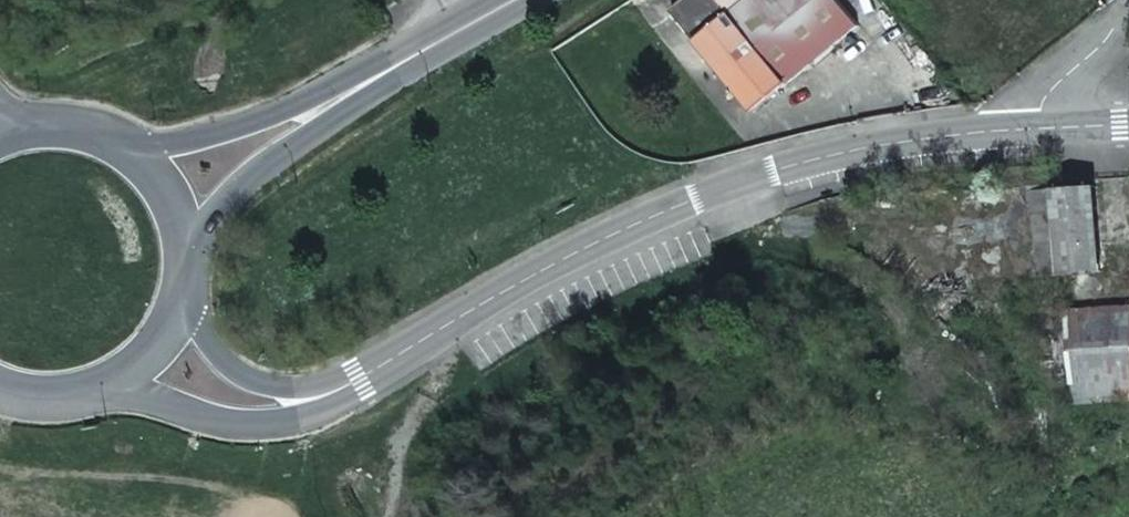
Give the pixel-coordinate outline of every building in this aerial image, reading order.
[(863,27),(843,0),(727,0),(736,11),(701,38),(758,110),(863,27)] [(1095,275),(1090,188),(1049,190),(1053,277),(1095,275)] [(1053,277),(1049,190),(1024,192),(1029,278),(1053,277)] [(1111,321),(1127,320),(1126,309),(1110,310),(1111,321)] [(1128,396),(1128,355),(1127,320),(1111,321),(1110,310),(1060,313),(1065,399),(1128,396)]
